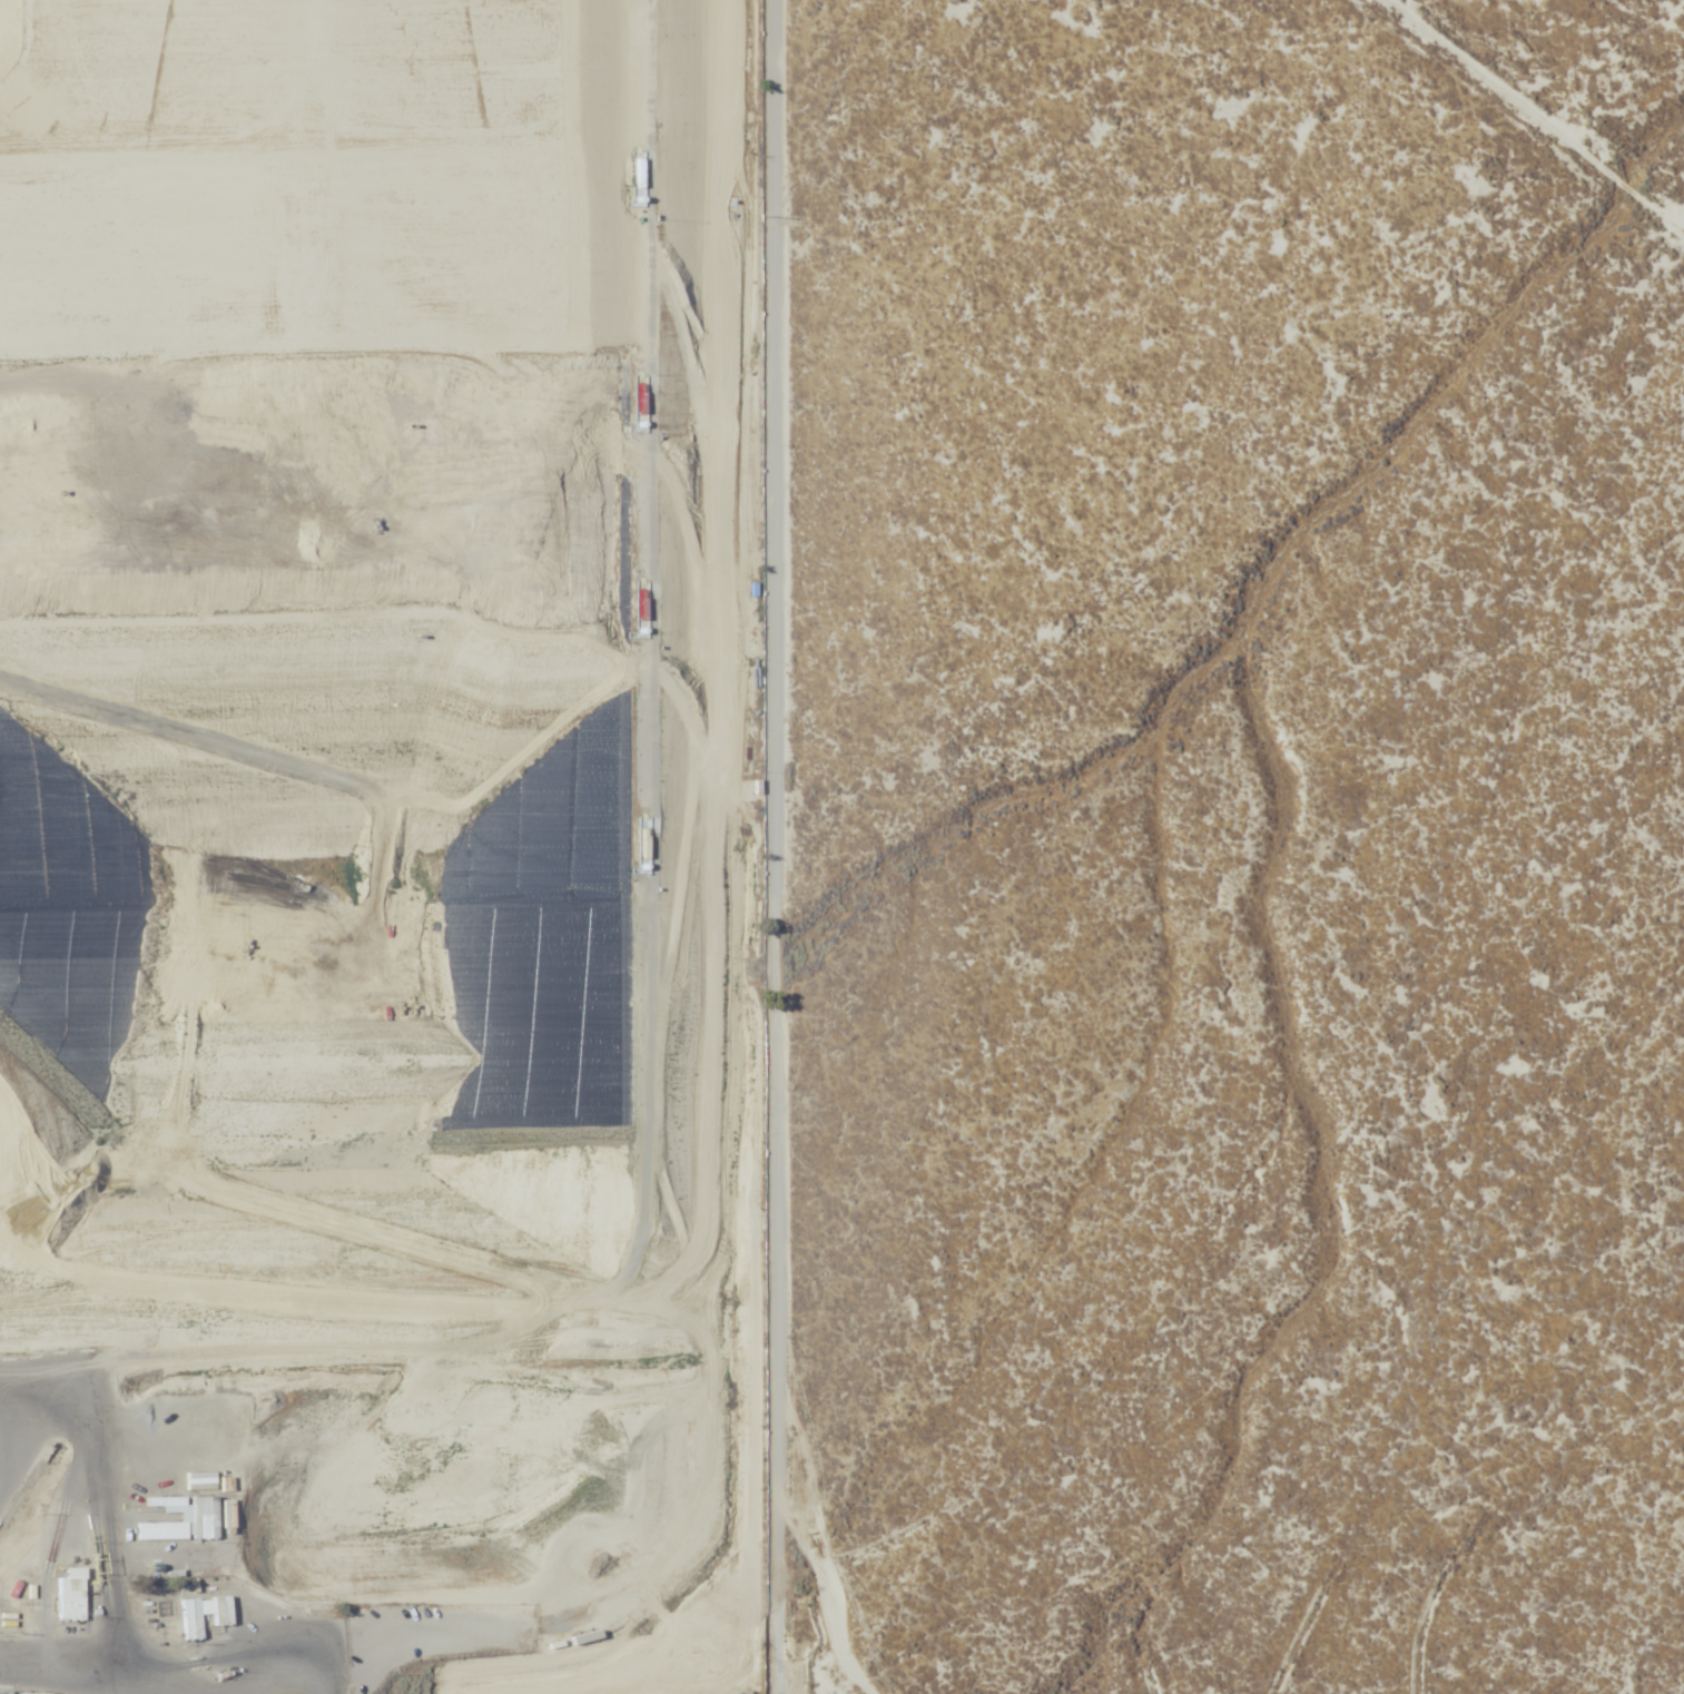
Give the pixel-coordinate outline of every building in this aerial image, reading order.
[(49,1578),(49,1622),(78,1622),(78,1569),(56,1569),(56,1578),(49,1578)] [(178,1641),(197,1640),(196,1617),(206,1616),(206,1628),(226,1627),(225,1598),(177,1600),(178,1641)]
